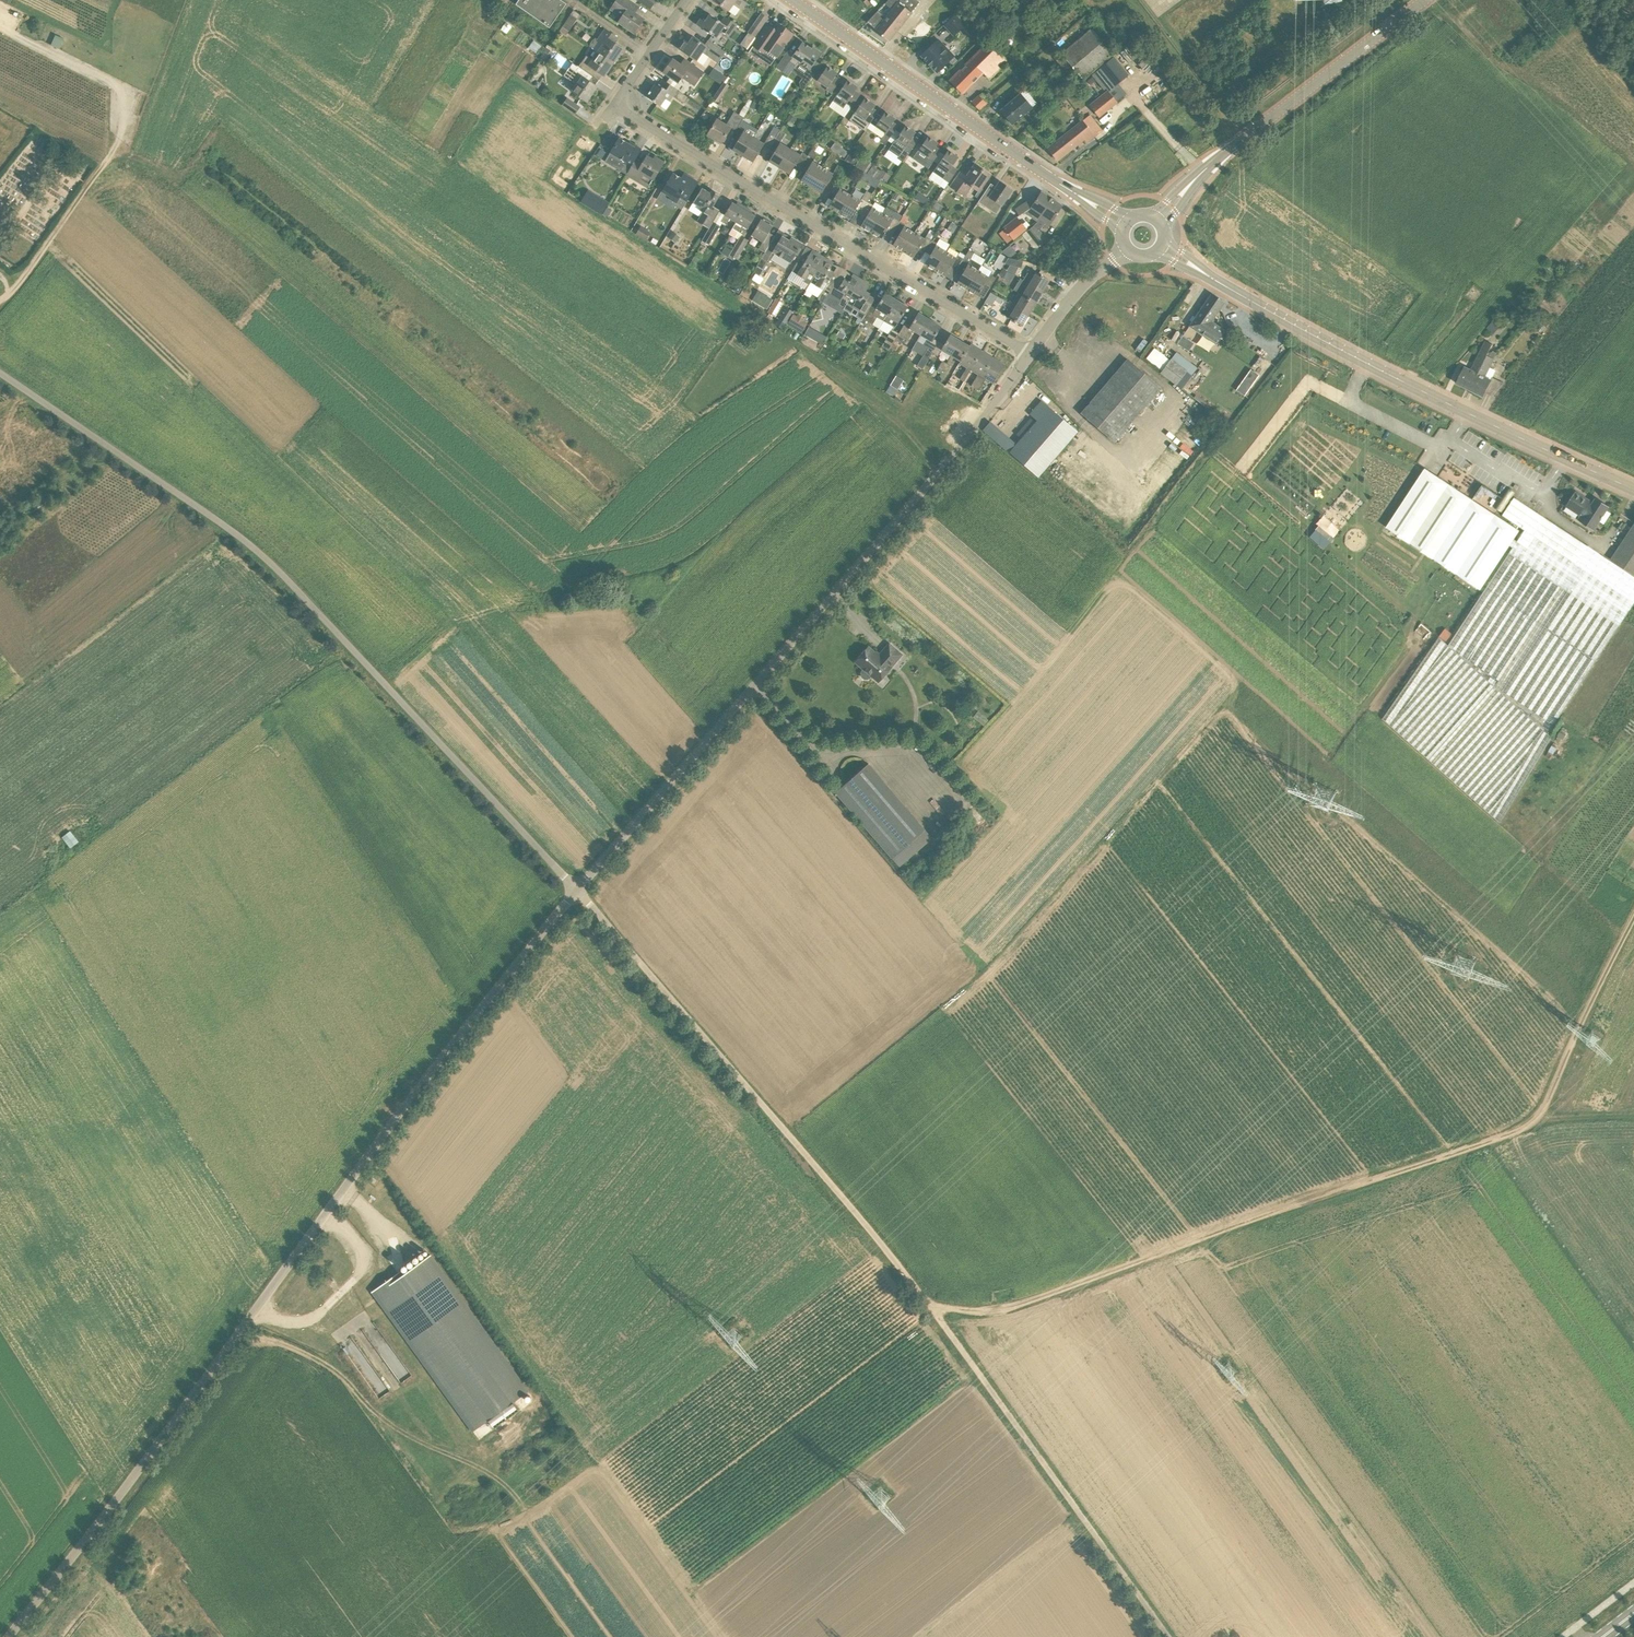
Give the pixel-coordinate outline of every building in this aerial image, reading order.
[(550,27),(566,4),(566,3),(562,0),(519,0),(516,4),(550,28),(550,27)] [(633,0),(616,0),(610,10),(622,18),(619,22),(634,33),(644,19),(631,10),(636,4),(632,1),(633,0)] [(651,9),(657,0),(638,0),(651,9)] [(746,3),(742,0),(714,0),(730,11),(735,4),(742,9),(746,3)] [(895,32),(920,2),(917,0),(901,0),(876,30),(888,41),(895,32)] [(580,14),(579,14),(573,9),(570,15),(577,19),(580,14)] [(725,16),(721,22),(710,14),(705,21),(701,19),(697,24),(716,38),(721,30),(730,37),(738,25),(725,16)] [(756,37),(769,19),(762,14),(748,32),(756,37)] [(954,36),(965,25),(955,14),(944,25),(954,36)] [(570,15),(567,21),(573,25),(577,19),(570,15)] [(776,57),(786,43),(792,34),(778,24),(774,29),(768,24),(753,46),(762,53),(764,54),(766,51),(776,57)] [(566,35),(569,31),(563,27),(560,31),(566,35)] [(963,93),(983,73),(990,79),(1007,62),(1003,58),(1012,49),(1005,42),(1013,34),(1006,28),(989,45),(988,43),(950,81),(963,93)] [(615,43),(619,38),(605,29),(598,39),(596,38),(595,39),(594,40),(593,40),(591,43),(590,46),(592,47),(614,62),(623,49),(615,43)] [(1090,29),(1061,54),(1084,80),(1113,56),(1090,29)] [(56,35),(52,45),(60,49),(65,39),(56,35)] [(705,45),(703,44),(694,37),(689,44),(685,41),(680,49),(704,65),(709,57),(718,63),(726,52),(719,48),(708,40),(705,45)] [(942,50),(945,47),(938,39),(921,55),(927,61),(926,62),(930,67),(931,66),(937,72),(951,59),(942,50)] [(810,69),(821,52),(813,47),(812,49),(803,42),(794,54),(789,50),(777,68),(789,76),(799,62),(802,64),(801,65),(806,69),(807,68),(810,69)] [(546,48),(543,47),(540,52),(543,54),(540,58),(547,63),(554,52),(551,50),(552,48),(548,45),(546,48)] [(515,47),(505,64),(513,69),(523,52),(515,47)] [(604,76),(614,62),(592,47),(579,66),(593,76),(597,70),(604,76)] [(1113,84),(1115,86),(1128,75),(1114,58),(1093,76),(1105,90),(1113,84)] [(705,72),(686,59),(682,65),(673,59),(663,72),(670,77),(667,82),(674,87),(681,78),(695,87),(705,72)] [(593,76),(579,66),(578,65),(569,78),(577,83),(572,91),(587,101),(597,87),(589,81),(593,76)] [(834,78),(838,73),(827,66),(817,80),(828,88),(826,90),(831,93),(833,91),(839,82),(834,78)] [(716,80),(722,84),(724,82),(727,77),(720,73),(716,80)] [(1091,85),(1096,81),(1092,77),(1087,81),(1091,85)] [(667,82),(666,82),(663,79),(659,84),(656,88),(654,86),(647,96),(660,106),(666,99),(670,102),(674,96),(684,103),(688,97),(674,87),(667,82)] [(848,80),(844,85),(837,94),(833,101),(843,108),(847,104),(852,107),(859,96),(854,92),(858,87),(848,80)] [(724,82),(722,84),(713,99),(719,102),(730,86),(724,82)] [(837,94),(844,85),(839,82),(833,91),(837,94)] [(1108,91),(1090,105),(1099,117),(1117,103),(1108,91)] [(1012,124),(1032,107),(1021,94),(1001,110),(1012,124)] [(980,110),(987,103),(979,95),(972,102),(980,110)] [(867,128),(877,114),(872,110),(875,105),(865,97),(855,112),(850,120),(865,131),(867,128)] [(580,107),(571,101),(567,98),(562,105),(575,114),(580,107)] [(749,99),(745,106),(749,109),(753,101),(749,99)] [(754,101),(751,106),(750,107),(754,109),(758,109),(760,106),(754,101)] [(888,141),(897,128),(892,124),(896,119),(885,111),(882,117),(872,131),(882,138),(880,141),(885,145),(888,141)] [(721,143),(731,127),(736,130),(744,117),(734,112),(726,123),(718,118),(708,135),(721,143)] [(790,114),(786,121),(793,125),(797,118),(790,114)] [(877,114),(867,128),(872,131),(882,117),(877,114)] [(1090,115),(1048,148),(1058,160),(1085,139),(1087,142),(1102,131),(1090,115)] [(742,155),(754,137),(744,131),(746,129),(740,125),(732,137),(738,141),(733,150),(742,155)] [(903,162),(917,142),(912,138),(916,133),(906,125),(902,131),(893,144),(889,150),(890,150),(899,157),(898,158),(903,162)] [(893,144),(902,131),(897,128),(888,141),(893,144)] [(769,149),(776,137),(770,133),(764,143),(754,137),(742,155),(753,162),(763,145),(769,149)] [(817,142),(824,146),(829,139),(826,136),(822,135),(818,137),(817,142)] [(930,166),(940,152),(935,148),(938,143),(928,136),(918,150),(928,157),(924,162),(930,166)] [(779,167),(791,148),(781,143),(782,140),(776,137),(769,149),(774,152),(769,161),(779,167)] [(630,169),(642,149),(633,143),(632,145),(620,138),(610,153),(624,161),(623,164),(630,169)] [(801,168),(807,158),(808,156),(802,152),(801,155),(791,148),(779,167),(790,173),(795,164),(801,168)] [(848,152),(843,148),(839,153),(844,157),(848,152)] [(948,183),(951,178),(958,169),(952,166),(959,157),(948,150),(933,171),(944,178),(943,179),(948,183)] [(860,158),(853,153),(852,152),(847,160),(855,165),(860,158)] [(655,156),(653,159),(647,156),(642,165),(635,162),(627,175),(648,188),(664,162),(655,156)] [(864,171),(865,172),(872,163),(862,156),(856,166),(864,171)] [(823,167),(818,164),(813,161),(801,180),(812,186),(823,167)] [(981,187),(990,175),(975,165),(966,178),(960,174),(951,187),(965,197),(975,184),(981,188),(981,187)] [(833,173),(828,170),(823,167),(812,186),(822,193),(833,173)] [(880,181),(882,178),(877,175),(879,172),(874,168),(869,174),(873,177),(880,181)] [(881,170),(879,172),(877,175),(882,178),(887,182),(892,176),(882,169),(881,170)] [(686,204),(698,182),(689,176),(686,181),(673,173),(662,192),(670,197),(668,200),(678,205),(680,200),(686,204)] [(880,181),(873,177),(869,183),(876,188),(880,181)] [(839,213),(851,194),(840,188),(841,186),(836,182),(829,194),(834,198),(829,207),(839,213)] [(991,183),(978,202),(992,211),(998,203),(1002,205),(1012,190),(1000,182),(996,187),(991,183)] [(979,199),(985,190),(981,187),(981,188),(975,196),(979,199)] [(713,207),(720,195),(712,190),(710,192),(702,188),(689,209),(700,216),(697,221),(709,228),(720,211),(713,207)] [(1024,212),(1037,221),(1053,198),(1042,191),(1031,207),(1028,201),(1015,209),(1019,215),(1024,212)] [(896,192),(893,199),(898,201),(902,194),(896,192)] [(919,201),(923,195),(918,192),(915,198),(919,201)] [(861,213),(868,201),(863,197),(861,200),(851,194),(839,213),(850,219),(855,210),(861,213)] [(598,196),(591,207),(602,214),(609,202),(598,196)] [(1048,227),(1063,205),(1053,198),(1037,221),(1038,222),(1023,234),(1028,241),(1029,241),(1036,249),(1047,240),(1039,230),(1043,225),(1047,228),(1048,227)] [(871,232),(882,213),(872,207),(874,205),(868,201),(861,213),(866,217),(861,226),(871,232)] [(736,222),(745,207),(738,202),(736,204),(732,202),(721,221),(727,225),(730,219),(736,222)] [(942,205),(937,202),(932,209),(939,213),(942,208),(944,206),(942,205)] [(904,225),(908,219),(909,219),(916,207),(912,205),(905,217),(904,216),(901,220),(900,220),(893,232),(898,236),(893,245),(903,251),(915,232),(904,225)] [(744,235),(755,216),(751,213),(753,211),(745,207),(736,222),(729,234),(738,240),(742,234),(744,235)] [(612,211),(607,208),(603,215),(611,219),(613,215),(611,213),(612,211)] [(893,232),(900,220),(895,217),(892,219),(882,213),(871,232),(882,238),(887,229),(893,232)] [(1003,227),(1014,240),(1027,229),(1017,216),(1003,227)] [(765,253),(771,242),(773,239),(767,236),(773,226),(770,225),(771,223),(764,218),(763,220),(761,219),(752,235),(763,242),(759,249),(765,253)] [(710,245),(721,226),(714,222),(703,241),(710,245)] [(949,228),(954,231),(958,225),(952,222),(949,228)] [(727,236),(730,229),(724,225),(720,232),(727,236)] [(652,233),(641,226),(636,234),(647,241),(652,233)] [(676,243),(681,237),(674,231),(669,237),(676,243)] [(925,251),(932,239),(926,236),(925,238),(915,232),(903,251),(914,257),(919,248),(925,251)] [(738,259),(749,240),(741,236),(730,255),(732,256),(731,259),(734,261),(736,258),(738,259)] [(765,253),(758,266),(764,270),(773,253),(790,263),(802,244),(792,237),(790,241),(781,236),(776,246),(771,242),(765,253)] [(935,270),(946,251),(950,244),(940,238),(938,243),(932,239),(925,251),(930,255),(925,264),(935,270)] [(809,284),(825,257),(812,250),(805,262),(800,259),(793,271),(805,279),(804,281),(809,284)] [(983,265),(986,258),(970,250),(967,256),(983,265)] [(957,270),(964,258),(958,255),(957,257),(946,251),(935,270),(946,276),(951,267),(957,270)] [(823,289),(829,293),(836,281),(831,277),(834,272),(830,270),(834,263),(825,257),(809,284),(806,289),(818,297),(823,289)] [(967,289),(982,265),(971,259),(970,262),(964,259),(964,258),(957,270),(962,274),(957,283),(967,289)] [(989,289),(994,280),(996,277),(990,274),(989,276),(979,270),(982,265),(967,289),(978,295),(983,286),(989,289)] [(1010,265),(1007,270),(1014,275),(1019,267),(1010,265)] [(758,266),(754,272),(760,276),(764,270),(758,266)] [(1006,278),(1010,273),(1003,268),(1000,274),(1006,278)] [(1049,280),(1040,274),(1032,270),(1025,281),(1042,291),(1049,280)] [(836,281),(829,293),(841,300),(839,304),(845,308),(862,279),(853,274),(849,281),(845,278),(841,284),(836,281)] [(855,317),(862,320),(863,319),(865,315),(873,302),(875,298),(870,295),(870,294),(866,291),(870,284),(862,279),(845,308),(843,310),(851,314),(854,309),(858,311),(855,317)] [(1025,281),(1025,282),(1021,279),(1015,290),(1019,292),(1019,293),(1036,303),(1042,291),(1025,281)] [(752,300),(756,302),(761,293),(758,291),(752,300)] [(995,300),(1000,303),(1003,299),(991,292),(985,302),(992,306),(995,300)] [(883,321),(896,300),(885,293),(878,305),(873,302),(865,315),(863,319),(867,321),(873,324),(877,317),(883,321)] [(1029,314),(1036,303),(1019,293),(1012,304),(1029,314)] [(1212,320),(1224,302),(1212,293),(1190,326),(1217,344),(1227,330),(1212,320)] [(782,303),(777,299),(777,300),(770,310),(768,313),(773,316),(774,316),(776,314),(782,303)] [(896,327),(908,307),(896,300),(883,321),(879,328),(889,334),(892,329),(894,326),(896,327)] [(1022,326),(1029,314),(1012,304),(1005,315),(1022,326)] [(787,307),(779,319),(786,323),(794,312),(787,307)] [(922,334),(930,320),(918,313),(911,325),(905,322),(899,333),(898,335),(903,338),(907,341),(915,330),(921,334),(922,334)] [(789,323),(803,331),(808,323),(804,321),(805,319),(798,314),(797,316),(793,314),(789,323)] [(1494,334),(1502,325),(1495,319),(1487,328),(1494,334)] [(917,341),(929,347),(934,339),(941,326),(930,320),(922,334),(921,334),(917,341)] [(812,337),(816,330),(810,326),(805,334),(809,336),(812,337)] [(1179,344),(1189,349),(1198,333),(1189,327),(1179,344)] [(898,335),(899,333),(892,329),(889,334),(882,346),(889,350),(894,341),(898,335)] [(950,334),(944,345),(941,349),(951,355),(960,340),(950,334)] [(898,335),(894,341),(898,344),(901,343),(903,338),(898,335)] [(960,361),(969,346),(960,340),(951,355),(960,361)] [(1488,355),(1489,353),(1493,344),(1486,341),(1472,369),(1466,366),(1457,383),(1470,390),(1488,355)] [(960,361),(959,363),(971,370),(982,351),(971,344),(969,346),(960,361)] [(923,356),(917,366),(923,369),(932,352),(928,349),(923,356)] [(971,370),(982,376),(994,357),(982,351),(971,370)] [(1495,359),(1494,358),(1488,355),(1470,390),(1484,396),(1486,392),(1494,396),(1505,383),(1493,377),(1497,371),(1491,367),(1495,359)] [(994,357),(982,376),(986,379),(994,383),(1005,364),(994,357)] [(1161,388),(1136,366),(1128,359),(1081,413),(1115,442),(1161,388)] [(1176,384),(1186,371),(1171,359),(1161,373),(1176,384)] [(1244,395),(1249,389),(1241,384),(1236,390),(1244,395)] [(1078,432),(1050,408),(1042,400),(1033,411),(1037,414),(1034,417),(1038,420),(1010,452),(1039,477),(1078,432)] [(1184,435),(1176,448),(1190,457),(1198,444),(1184,435)] [(1139,476),(1148,463),(1141,458),(1132,471),(1139,476)] [(1521,531),(1496,514),(1492,520),(1446,490),(1450,484),(1429,470),(1426,468),(1387,527),(1481,589),(1510,545),(1514,547),(1518,541),(1515,539),(1521,531)] [(1595,529),(1610,506),(1597,498),(1593,503),(1576,491),(1566,506),(1581,516),(1579,519),(1595,529)] [(1501,823),(1553,737),(1548,734),(1633,604),(1633,525),(1611,561),(1515,497),(1503,515),(1526,530),(1518,541),(1514,547),(1450,645),(1440,637),(1384,718),(1387,721),(1501,823)] [(1315,530),(1327,540),(1330,536),(1319,526),(1315,530)] [(879,656),(870,648),(868,647),(856,661),(864,669),(862,671),(861,673),(862,676),(864,678),(867,678),(870,677),(871,675),(879,681),(891,667),(891,666),(895,661),(883,651),(879,656)] [(1558,736),(1559,736),(1563,739),(1564,739),(1567,734),(1566,733),(1561,731),(1561,730),(1558,736)] [(892,858),(925,830),(868,763),(835,792),(892,858)] [(372,1291),(473,1431),(505,1408),(511,1416),(519,1411),(513,1402),(529,1391),(431,1255),(405,1273),(402,1270),(372,1291)] [(373,1321),(341,1342),(371,1388),(381,1381),(386,1388),(387,1388),(388,1390),(409,1376),(373,1321)]
